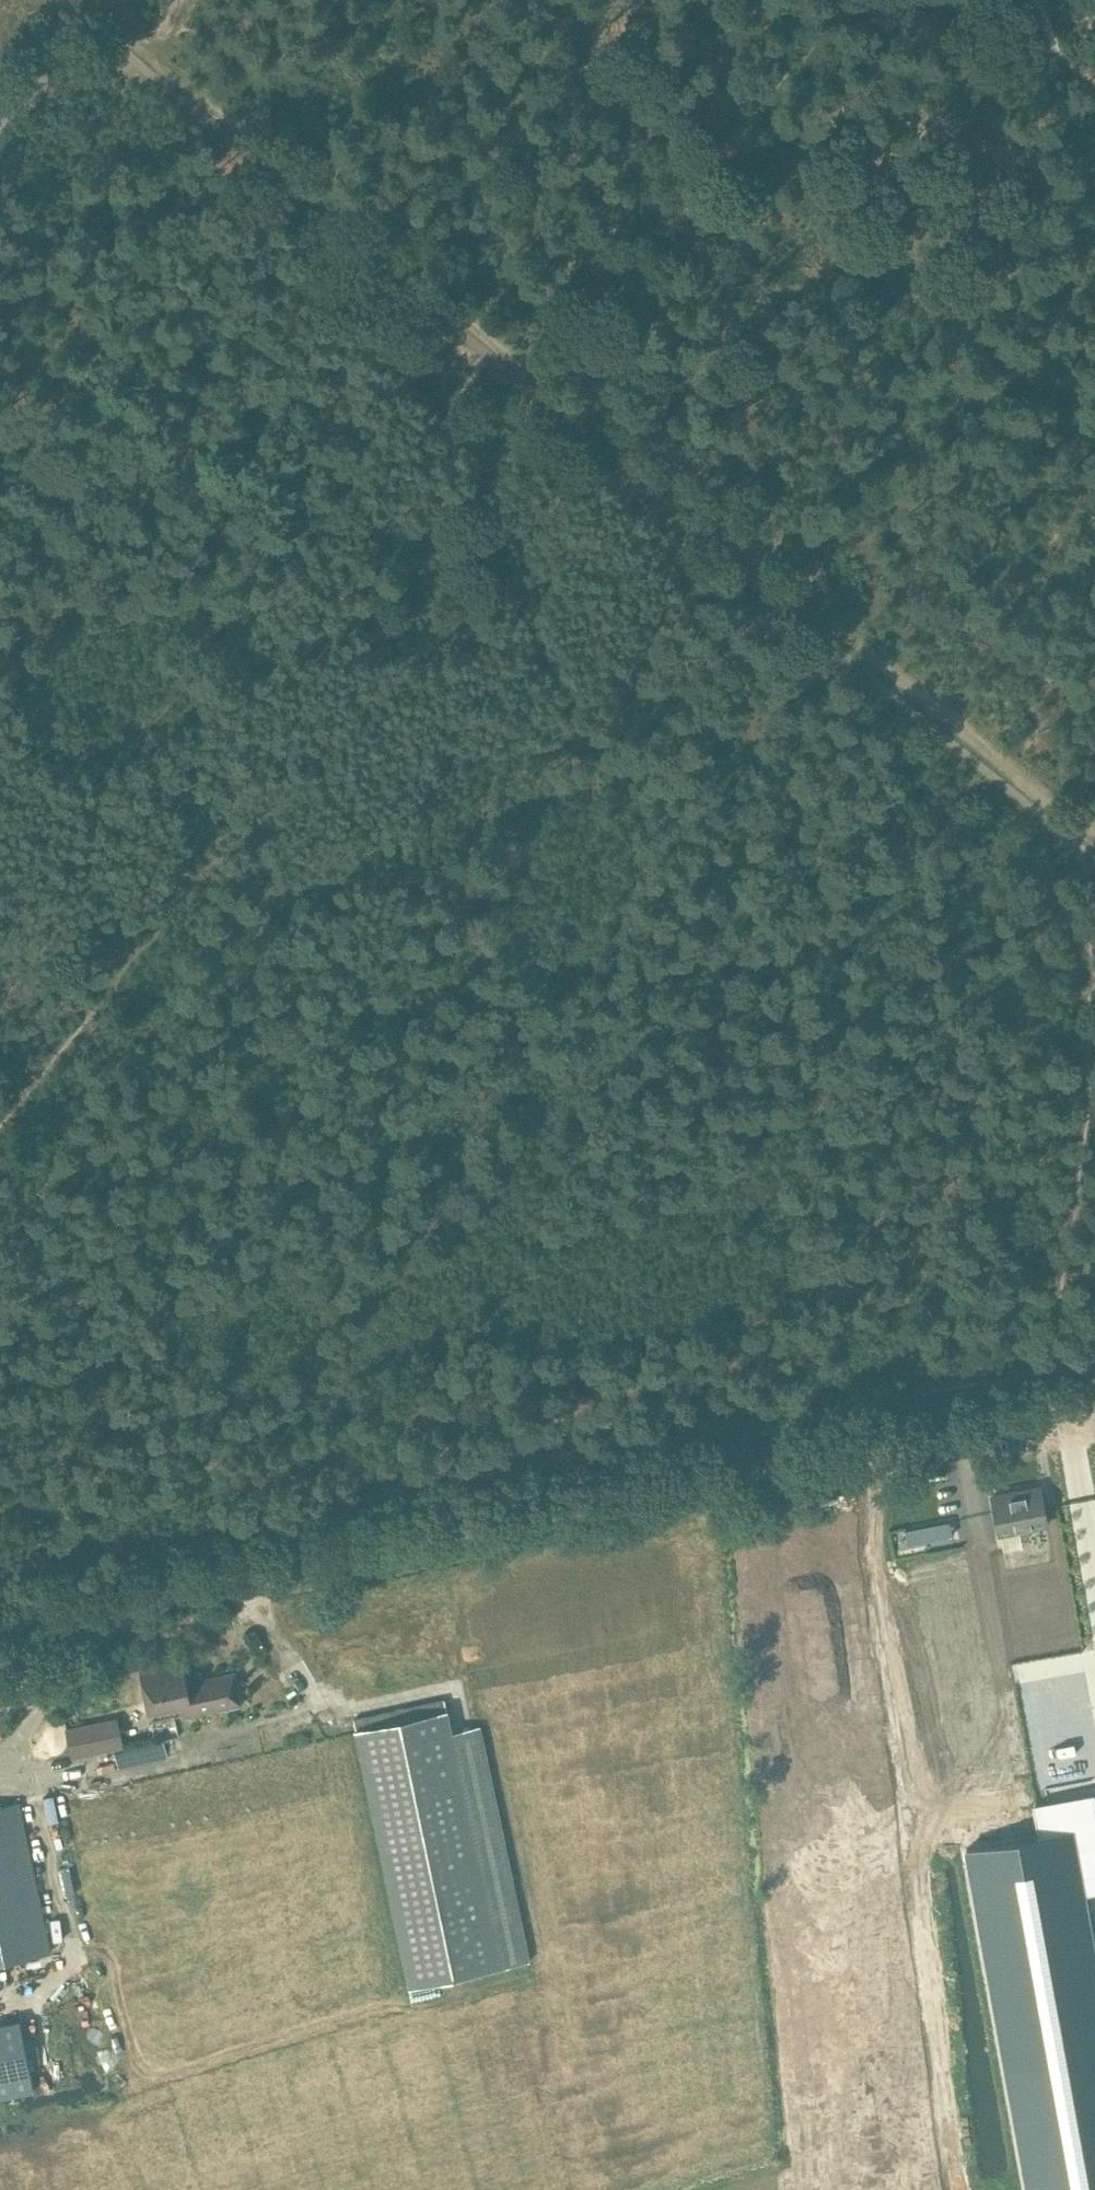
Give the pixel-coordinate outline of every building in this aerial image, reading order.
[(1047,1523),(1040,1485),(992,1494),(1000,1533),(1047,1523)] [(1085,1496),(1059,1501),(1066,1540),(1092,1535),(1085,1496)] [(1002,1593),(1032,1752),(1094,1740),(1094,1576),(1002,1593)] [(182,1660),(141,1669),(150,1710),(167,1706),(166,1701),(179,1698),(183,1715),(241,1703),(234,1672),(188,1683),(182,1660)] [(354,1718),(412,1986),(529,1961),(479,1724),(452,1730),(445,1698),(354,1718)] [(118,1717),(103,1721),(67,1728),(73,1756),(124,1745),(118,1717)] [(959,1849),(1021,2189),(1094,2189),(1094,1993),(1077,1893),(1094,1890),(1094,1846),(1086,1795),(1027,1805),(1033,1835),(959,1849)] [(52,1951),(23,1823),(19,1802),(0,1806),(0,1962),(52,1951)] [(0,2023),(0,2098),(34,2091),(19,2019),(0,2023)]
